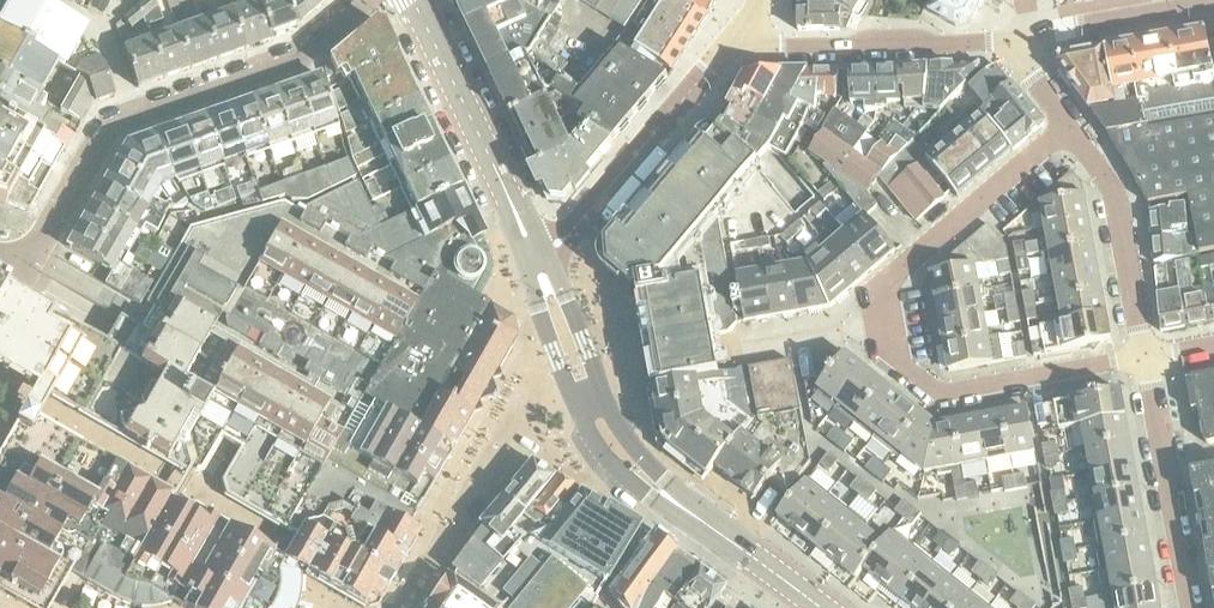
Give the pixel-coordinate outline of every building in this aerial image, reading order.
[(0,32),(65,69),(65,68),(78,75),(77,76),(85,80),(94,103),(95,103),(95,102),(113,96),(114,96),(104,67),(83,39),(86,32),(29,0),(18,0),(0,32)] [(94,0),(71,0),(87,9),(89,5),(91,6),(94,0)] [(91,6),(103,13),(111,0),(94,0),(91,6)] [(142,17),(145,26),(162,20),(157,6),(152,0),(147,0),(137,7),(143,16),(142,17)] [(244,49),(244,50),(246,49),(262,43),(263,43),(269,41),(269,40),(273,39),(271,34),(259,0),(251,0),(229,8),(244,49)] [(297,23),(288,0),(259,0),(271,34),(275,33),(276,35),(284,32),(284,30),(288,28),(288,29),(294,26),(297,25),(297,23)] [(297,23),(325,0),(288,0),(297,23)] [(467,24),(467,25),(518,0),(455,0),(467,24)] [(467,25),(467,26),(468,26),(510,114),(511,116),(511,115),(512,117),(547,98),(555,94),(551,91),(558,80),(561,83),(564,81),(559,78),(559,75),(568,65),(549,48),(559,33),(546,25),(558,5),(561,7),(565,0),(518,0),(467,25)] [(625,28),(616,41),(618,42),(644,2),(640,0),(579,0),(625,28)] [(708,14),(686,0),(652,0),(644,15),(690,43),(708,14)] [(708,14),(717,0),(686,0),(708,14)] [(799,30),(839,30),(839,27),(847,27),(853,14),(833,2),(834,0),(798,0),(799,30)] [(833,2),(853,14),(862,0),(834,0),(833,2)] [(925,10),(955,27),(971,22),(979,7),(966,0),(931,0),(925,10)] [(242,50),(244,49),(229,8),(228,3),(217,7),(218,12),(201,18),(217,59),(219,59),(218,58),(235,52),(236,53),(242,51),(242,50)] [(129,28),(142,17),(143,16),(137,7),(121,19),(129,28)] [(673,70),(690,43),(644,15),(637,28),(642,31),(634,45),(673,70)] [(176,27),(190,68),(190,69),(192,68),(191,68),(208,62),(215,60),(214,60),(217,59),(201,18),(176,27)] [(382,67),(397,60),(393,52),(395,51),(382,24),(374,22),(327,62),(326,63),(325,64),(324,66),(324,68),(324,69),(324,71),(326,78),(334,75),(339,73),(344,83),(352,79),(376,67),(382,67)] [(176,27),(149,37),(163,78),(165,78),(164,77),(181,71),(182,72),(188,70),(187,69),(190,68),(176,27)] [(1163,146),(1169,144),(1171,156),(1190,152),(1188,140),(1213,135),(1213,75),(1207,40),(1206,31),(1104,48),(1115,104),(1115,106),(1094,110),(1092,112),(1107,133),(1142,127),(1147,148),(1163,146)] [(39,99),(57,66),(64,70),(65,69),(0,32),(0,77),(39,99)] [(160,79),(163,78),(149,37),(122,46),(137,87),(137,88),(139,87),(138,87),(154,81),(155,81),(161,79),(160,79)] [(579,123),(584,126),(612,143),(614,141),(613,140),(665,79),(664,77),(665,76),(616,46),(617,46),(616,45),(577,91),(564,81),(561,83),(558,80),(551,91),(555,94),(586,112),(579,123)] [(1057,64),(1088,107),(1115,104),(1104,48),(1061,56),(1057,64)] [(352,79),(362,101),(386,89),(392,89),(407,82),(405,77),(407,76),(402,64),(399,65),(397,60),(382,67),(376,67),(352,79)] [(926,66),(924,111),(933,112),(923,122),(927,127),(936,117),(945,108),(950,101),(957,94),(963,88),(982,69),(979,62),(978,62),(926,66)] [(974,105),(982,112),(990,119),(1000,108),(993,101),(1011,84),(995,65),(979,78),(969,88),(979,100),(974,105)] [(926,66),(903,68),(903,109),(918,109),(918,111),(924,111),(926,66)] [(887,104),(899,103),(899,68),(874,69),(875,112),(887,111),(887,104)] [(849,69),(849,98),(850,104),(863,103),(863,112),(875,112),(874,69),(849,69)] [(803,129),(802,128),(803,124),(805,125),(812,111),(791,98),(807,70),(782,71),(746,135),(771,149),(786,157),(794,141),(796,142),(803,129)] [(812,111),(805,125),(815,131),(825,115),(814,109),(816,95),(835,97),(838,70),(807,70),(791,98),(812,111)] [(719,120),(746,135),(782,71),(743,75),(719,120)] [(306,81),(295,85),(302,99),(301,103),(311,130),(313,135),(324,131),(322,126),(337,121),(320,76),(318,77),(317,74),(304,78),(306,81)] [(85,80),(77,76),(58,111),(81,124),(81,123),(82,123),(82,122),(92,103),(93,104),(93,103),(94,103),(85,80)] [(43,137),(63,149),(66,150),(67,149),(66,149),(73,137),(37,116),(44,103),(39,99),(0,77),(0,113),(43,137)] [(288,138),(311,130),(301,103),(302,99),(295,85),(294,82),(282,86),(283,89),(275,92),(281,106),(279,113),(288,138)] [(401,109),(417,102),(416,99),(418,98),(412,86),(410,86),(407,82),(392,89),(386,89),(362,101),(371,121),(396,109),(401,109)] [(1003,132),(1000,135),(1013,150),(1044,124),(1011,84),(993,101),(1000,108),(990,119),(1003,132)] [(267,146),(288,138),(279,113),(281,106),(275,92),(273,93),(272,90),(259,94),(260,97),(253,100),(258,116),(257,120),(267,146)] [(335,102),(338,112),(347,107),(338,90),(331,93),(335,102)] [(555,94),(547,98),(512,117),(524,141),(569,117),(579,123),(586,112),(555,94)] [(244,154),(267,146),(257,120),(258,116),(253,100),(250,101),(249,98),(237,102),(238,105),(230,108),(235,122),(234,128),(244,154)] [(962,115),(950,101),(945,108),(956,121),(962,115)] [(367,123),(377,145),(406,131),(412,131),(427,123),(426,120),(428,119),(422,108),(420,108),(417,102),(401,109),(396,109),(371,121),(367,123)] [(215,113),(207,116),(212,131),(212,138),(221,163),(244,154),(234,128),(235,122),(230,108),(227,109),(226,106),(214,111),(215,113)] [(822,132),(837,142),(851,121),(834,109),(822,132)] [(347,111),(339,115),(338,115),(342,122),(345,134),(355,129),(347,111)] [(1003,132),(990,119),(982,112),(980,114),(981,114),(963,129),(994,166),(1011,151),(1012,151),(1013,150),(1000,135),(1003,132)] [(43,137),(0,113),(0,203),(5,205),(6,202),(28,211),(63,149),(43,137)] [(197,171),(221,163),(212,138),(212,131),(207,116),(205,117),(204,114),(191,119),(192,122),(183,125),(188,140),(188,145),(197,171)] [(837,142),(851,152),(872,122),(863,116),(856,125),(851,121),(837,142)] [(524,141),(536,167),(568,150),(584,126),(579,123),(569,117),(524,141)] [(648,362),(653,383),(651,383),(652,386),(653,386),(654,388),(664,442),(708,476),(715,467),(757,414),(749,368),(719,374),(715,352),(712,336),(728,333),(737,324),(728,276),(717,212),(763,158),(771,149),(746,135),(719,120),(714,118),(707,127),(699,137),(698,136),(697,137),(698,138),(659,183),(658,182),(657,184),(658,185),(620,230),(619,229),(618,230),(619,231),(605,248),(606,263),(622,277),(621,278),(623,279),(624,278),(629,282),(632,300),(637,299),(642,326),(641,327),(641,328),(642,328),(648,362)] [(882,141),(890,147),(903,127),(892,119),(878,139),(881,141),(882,141)] [(170,181),(197,171),(188,145),(188,140),(183,125),(182,125),(181,122),(169,127),(170,130),(156,135),(161,149),(161,154),(170,181)] [(867,163),(882,141),(881,141),(879,143),(866,134),(874,124),(872,122),(851,152),(867,163)] [(406,131),(377,145),(360,153),(351,157),(356,168),(388,153),(393,163),(416,153),(423,153),(438,146),(436,142),(438,141),(433,129),(431,130),(427,123),(412,131),(406,131)] [(564,200),(612,143),(584,126),(568,150),(536,167),(551,199),(564,200)] [(945,145),(976,181),(994,166),(963,129),(945,145)] [(161,184),(170,181),(161,154),(161,149),(156,135),(154,135),(153,132),(140,137),(141,140),(128,145),(117,164),(133,173),(136,176),(156,188),(157,191),(161,184)] [(833,180),(855,204),(866,216),(878,206),(868,194),(880,177),(889,188),(916,221),(944,198),(905,149),(908,146),(896,138),(890,147),(882,142),(867,164),(823,133),(818,138),(810,150),(809,152),(826,163),(823,166),(833,180)] [(350,157),(351,157),(360,153),(355,135),(345,137),(350,157)] [(958,196),(976,181),(945,145),(927,160),(927,159),(926,160),(957,198),(958,197),(958,196)] [(393,163),(404,185),(428,174),(433,174),(449,167),(447,164),(449,163),(443,151),(441,151),(438,146),(423,153),(416,153),(393,163)] [(346,160),(324,168),(331,189),(355,177),(346,160)] [(110,175),(105,184),(120,193),(126,198),(162,220),(168,208),(169,208),(166,203),(164,204),(153,198),(157,191),(156,188),(136,176),(133,173),(117,164),(114,162),(107,174),(110,175)] [(280,171),(284,181),(302,175),(299,165),(280,171)] [(404,185),(416,209),(461,187),(454,172),(451,173),(449,167),(433,174),(428,174),(404,185)] [(302,176),(310,200),(331,189),(324,168),(302,176)] [(1045,227),(1089,219),(1082,183),(1071,171),(1035,203),(1036,213),(1042,212),(1045,227)] [(302,176),(281,184),(287,199),(290,201),(308,201),(310,200),(302,176)] [(373,179),(363,184),(371,201),(381,196),(373,179)] [(839,187),(833,180),(818,193),(824,200),(839,187)] [(239,197),(257,191),(253,181),(235,187),(239,197)] [(156,339),(115,410),(122,435),(189,473),(201,469),(220,435),(229,441),(243,448),(223,482),(227,495),(297,535),(303,526),(320,521),(348,473),(356,478),(362,468),(342,457),(332,451),(362,398),(433,273),(471,295),(477,284),(480,280),(479,279),(480,277),(482,276),(483,273),(484,271),(484,269),(484,266),(484,264),(483,262),(482,259),(481,257),(479,256),(480,255),(473,240),(471,241),(452,224),(423,238),(418,227),(424,224),(417,208),(416,209),(387,222),(379,226),(370,209),(357,182),(306,208),(305,210),(298,206),(296,210),(283,202),(189,228),(174,254),(163,274),(148,300),(155,304),(171,313),(156,339)] [(98,196),(93,205),(108,214),(112,218),(139,233),(144,225),(157,232),(162,220),(126,198),(120,193),(105,184),(105,185),(102,183),(95,195),(98,196)] [(261,203),(284,197),(287,199),(281,184),(257,193),(261,203)] [(211,194),(215,206),(234,199),(230,187),(211,194)] [(461,187),(417,208),(424,224),(418,227),(423,238),(452,224),(471,241),(473,240),(484,235),(461,187)] [(203,211),(211,208),(205,192),(188,198),(191,204),(203,211)] [(179,193),(166,203),(169,208),(183,206),(185,202),(179,193)] [(811,212),(816,218),(826,209),(820,203),(811,212)] [(86,217),(81,225),(96,234),(100,238),(127,254),(139,233),(112,218),(108,214),(93,205),(93,206),(90,204),(83,216),(86,217)] [(866,216),(855,204),(836,220),(845,231),(844,232),(875,268),(895,251),(866,216)] [(1149,210),(1151,234),(1175,233),(1175,234),(1189,234),(1186,204),(1149,210)] [(370,209),(379,226),(387,222),(379,205),(370,209)] [(1044,253),(1093,243),(1089,219),(1045,227),(1048,242),(1042,243),(1026,246),(1027,256),(1044,253)] [(790,229),(796,235),(805,227),(799,221),(790,229)] [(987,224),(976,233),(1000,261),(1009,259),(1006,246),(987,224)] [(112,273),(105,284),(104,285),(139,305),(152,283),(121,265),(127,254),(100,238),(96,234),(81,225),(81,226),(78,225),(71,236),(74,238),(68,248),(69,249),(70,248),(112,273)] [(796,235),(790,229),(781,237),(786,244),(796,235)] [(844,232),(824,249),(855,285),(875,268),(844,232)] [(935,298),(984,289),(982,280),(977,281),(975,266),(997,261),(1000,261),(976,233),(951,255),(953,268),(931,272),(935,298)] [(1197,233),(1189,234),(1175,234),(1175,233),(1151,234),(1154,263),(1201,253),(1197,233)] [(757,239),(758,248),(770,246),(769,237),(757,239)] [(746,251),(758,248),(757,239),(744,242),(746,251)] [(1024,241),(1013,243),(1015,258),(1027,256),(1024,241)] [(139,243),(132,257),(146,264),(163,274),(174,254),(157,244),(153,251),(139,243)] [(1051,263),(1054,276),(1098,267),(1093,243),(1044,253),(1046,264),(1051,263)] [(824,249),(809,262),(830,307),(855,285),(824,249)] [(1015,258),(1018,272),(1029,270),(1027,256),(1015,258)] [(1204,284),(1211,321),(1213,321),(1213,256),(1199,259),(1201,268),(1209,267),(1212,283),(1204,284)] [(1000,275),(1011,273),(1009,259),(1000,261),(997,261),(1000,275)] [(1186,326),(1211,321),(1204,284),(1193,286),(1188,261),(1179,263),(1181,290),(1186,326)] [(795,313),(830,307),(809,262),(787,266),(795,313)] [(1161,331),(1186,326),(1181,290),(1179,263),(1174,264),(1178,290),(1168,292),(1166,266),(1155,268),(1161,331)] [(770,318),(795,313),(787,266),(761,271),(770,318)] [(1102,292),(1098,267),(1054,276),(1056,290),(1051,291),(1053,301),(1102,292)] [(770,318),(761,271),(728,276),(737,324),(770,318)] [(433,273),(362,398),(373,404),(447,446),(456,444),(472,415),(480,413),(478,405),(479,404),(495,399),(491,383),(491,381),(499,379),(497,372),(517,337),(516,332),(519,326),(514,323),(512,319),(471,295),(433,273)] [(37,388),(36,389),(26,407),(40,415),(50,397),(51,395),(122,435),(115,410),(156,339),(171,313),(155,304),(150,312),(140,329),(119,317),(113,329),(105,343),(43,307),(41,303),(37,304),(28,299),(26,298),(8,288),(9,287),(5,285),(4,284),(3,285),(0,283),(0,367),(37,388)] [(985,297),(984,289),(935,298),(940,322),(983,314),(981,298),(985,297)] [(1033,289),(1022,291),(1024,306),(1036,304),(1033,289)] [(1107,316),(1102,292),(1053,301),(1054,312),(1060,310),(1062,322),(1063,324),(1107,316)] [(1003,295),(1006,309),(1017,307),(1015,293),(1003,295)] [(1024,306),(1027,320),(1038,318),(1036,304),(1024,306)] [(1020,322),(1017,307),(1006,309),(1009,324),(1020,322)] [(986,329),(983,314),(940,322),(944,346),(993,337),(991,328),(986,329)] [(1033,355),(1046,353),(1088,345),(1094,350),(1099,343),(1111,341),(1107,316),(1063,324),(1062,322),(1040,326),(1042,341),(1031,343),(1033,355)] [(993,337),(944,346),(949,371),(1005,361),(1000,335),(993,337)] [(1013,344),(1015,359),(1026,356),(1024,342),(1013,344)] [(835,402),(863,367),(845,353),(835,365),(823,354),(810,357),(813,376),(802,378),(802,379),(815,377),(822,382),(814,392),(821,398),(825,394),(835,402)] [(785,495),(810,463),(791,361),(749,368),(757,414),(715,467),(755,498),(768,481),(785,495)] [(852,422),(883,382),(863,367),(835,402),(850,413),(846,417),(852,422)] [(1186,378),(1191,410),(1198,409),(1203,439),(1204,440),(1204,441),(1205,442),(1206,443),(1207,444),(1209,444),(1210,444),(1213,443),(1213,373),(1186,378)] [(852,422),(871,437),(903,398),(883,382),(852,422)] [(1077,399),(1082,425),(1125,417),(1120,391),(1108,393),(1101,388),(1087,391),(1088,396),(1077,399)] [(885,447),(892,453),(922,414),(903,398),(871,437),(872,438),(876,434),(888,444),(885,447)] [(1059,429),(1082,425),(1077,399),(1034,406),(1038,426),(1047,424),(1045,417),(1056,415),(1059,429)] [(373,404),(342,457),(362,468),(356,478),(416,513),(433,484),(450,455),(447,446),(373,404)] [(32,607),(49,607),(70,572),(64,568),(85,531),(89,534),(127,469),(38,418),(40,415),(26,407),(0,452),(0,590),(32,607)] [(1027,408),(1025,408),(1001,413),(1010,461),(1019,460),(1018,455),(1035,452),(1027,408)] [(1010,461),(1001,413),(977,417),(985,461),(1000,458),(1001,463),(1010,461)] [(922,414),(892,453),(898,458),(901,454),(924,472),(936,425),(922,414)] [(985,461),(977,417),(954,421),(963,470),(971,468),(970,464),(985,461)] [(1130,441),(1125,417),(1082,425),(1084,440),(1079,441),(1080,450),(1130,441)] [(936,425),(924,472),(936,470),(937,476),(951,473),(957,501),(968,498),(965,484),(964,484),(961,470),(963,470),(954,421),(936,425)] [(825,438),(833,444),(843,433),(835,427),(825,438)] [(843,433),(833,444),(841,451),(851,440),(843,433)] [(1088,458),(1091,473),(1134,465),(1130,441),(1080,450),(1082,459),(1088,458)] [(1042,444),(1044,456),(1058,453),(1056,442),(1042,444)] [(828,452),(819,464),(829,472),(838,460),(828,452)] [(1058,453),(1044,456),(1046,467),(1060,464),(1058,453)] [(861,467),(870,475),(879,463),(871,456),(861,467)] [(453,571),(476,591),(522,539),(511,531),(523,516),(553,477),(531,461),(501,497),(478,524),(483,529),(453,571)] [(879,463),(870,475),(879,482),(888,471),(879,463)] [(1088,489),(1089,497),(1138,488),(1134,465),(1091,473),(1093,487),(1088,489)] [(1210,580),(1213,600),(1213,467),(1190,471),(1191,474),(1190,476),(1190,477),(1190,479),(1190,480),(1190,482),(1191,483),(1193,484),(1206,557),(1205,559),(1205,560),(1205,562),(1205,563),(1206,565),(1207,566),(1208,567),(1208,570),(1208,572),(1207,573),(1207,575),(1208,577),(1208,578),(1209,579),(1210,580)] [(64,568),(70,572),(113,597),(117,599),(122,601),(126,603),(131,604),(135,605),(140,606),(145,606),(149,606),(154,606),(159,605),(163,604),(168,602),(172,601),(184,607),(294,607),(296,605),(296,604),(296,603),(297,601),(297,600),(298,595),(299,591),(299,586),(300,582),(299,577),(299,573),(299,570),(298,567),(296,566),(284,559),(227,526),(207,515),(201,511),(199,510),(189,505),(188,504),(182,501),(160,488),(127,469),(89,534),(85,531),(64,568)] [(297,535),(284,559),(296,566),(297,565),(318,577),(316,580),(363,606),(369,595),(379,600),(380,601),(415,541),(411,527),(409,526),(416,513),(356,478),(348,473),(320,521),(303,526),(297,535)] [(1013,475),(1016,490),(1027,488),(1024,473),(1013,475)] [(1016,490),(1013,475),(1002,477),(1005,492),(1016,490)] [(850,488),(858,494),(867,483),(859,476),(850,488)] [(511,531),(522,539),(525,541),(549,531),(580,492),(576,491),(553,477),(523,516),(511,531)] [(778,516),(797,532),(829,493),(809,477),(778,516)] [(965,484),(968,498),(979,496),(976,482),(965,484)] [(877,490),(867,483),(858,494),(868,502),(877,490)] [(1143,513),(1138,488),(1089,497),(1094,522),(1099,521),(1143,513)] [(1051,493),(1053,504),(1067,501),(1065,490),(1051,493)] [(525,541),(522,539),(476,591),(497,607),(572,607),(587,590),(595,596),(634,533),(634,534),(638,527),(580,492),(549,531),(525,541)] [(797,532),(816,547),(848,508),(829,493),(797,532)] [(894,511),(903,518),(912,507),(903,499),(894,511)] [(1067,501),(1053,504),(1055,515),(1069,513),(1067,501)] [(921,514),(912,507),(903,518),(912,525),(921,514)] [(816,547),(836,562),(867,523),(848,508),(816,547)] [(1097,537),(1099,546),(1148,537),(1143,513),(1099,521),(1102,536),(1097,537)] [(856,579),(864,569),(863,569),(886,538),(867,523),(836,562),(856,579)] [(882,584),(913,544),(893,529),(886,538),(863,569),(864,569),(882,584)] [(941,549),(951,537),(942,530),(932,542),(941,549)] [(960,544),(951,537),(941,549),(950,556),(960,544)] [(1106,554),(1108,569),(1152,561),(1148,537),(1099,546),(1101,556),(1106,554)] [(1059,541),(1062,552),(1076,549),(1074,538),(1059,541)] [(657,539),(651,540),(615,589),(615,596),(624,607),(634,607),(647,586),(672,550),(657,539)] [(933,560),(913,544),(882,584),(901,599),(933,560)] [(1076,549),(1062,552),(1064,563),(1078,561),(1076,549)] [(672,550),(647,586),(634,607),(671,607),(673,606),(670,603),(698,569),(672,550)] [(913,607),(926,607),(952,575),(933,560),(901,599),(913,607)] [(980,579),(989,568),(980,560),(971,572),(980,579)] [(1157,586),(1152,561),(1108,569),(1111,584),(1106,585),(1108,595),(1157,586)] [(998,575),(989,568),(980,579),(989,586),(998,575)] [(676,607),(708,607),(724,588),(698,569),(670,603),(673,606),(676,607)] [(427,607),(429,607),(497,607),(476,591),(453,571),(448,577),(427,607)] [(971,590),(952,575),(926,607),(957,607),(971,590)] [(1115,607),(1161,607),(1157,586),(1108,595),(1109,604),(1114,602),(1115,607)] [(1068,589),(1071,601),(1085,598),(1083,587),(1068,589)] [(589,606),(595,596),(587,590),(572,607),(592,607),(589,606)] [(971,590),(957,607),(988,607),(990,605),(971,590)] [(1027,598),(1018,591),(1009,602),(1016,607),(1019,607),(1027,598)] [(1027,598),(1019,607),(1034,607),(1036,605),(1027,598)] [(1071,601),(1072,607),(1087,607),(1085,598),(1071,601)]
